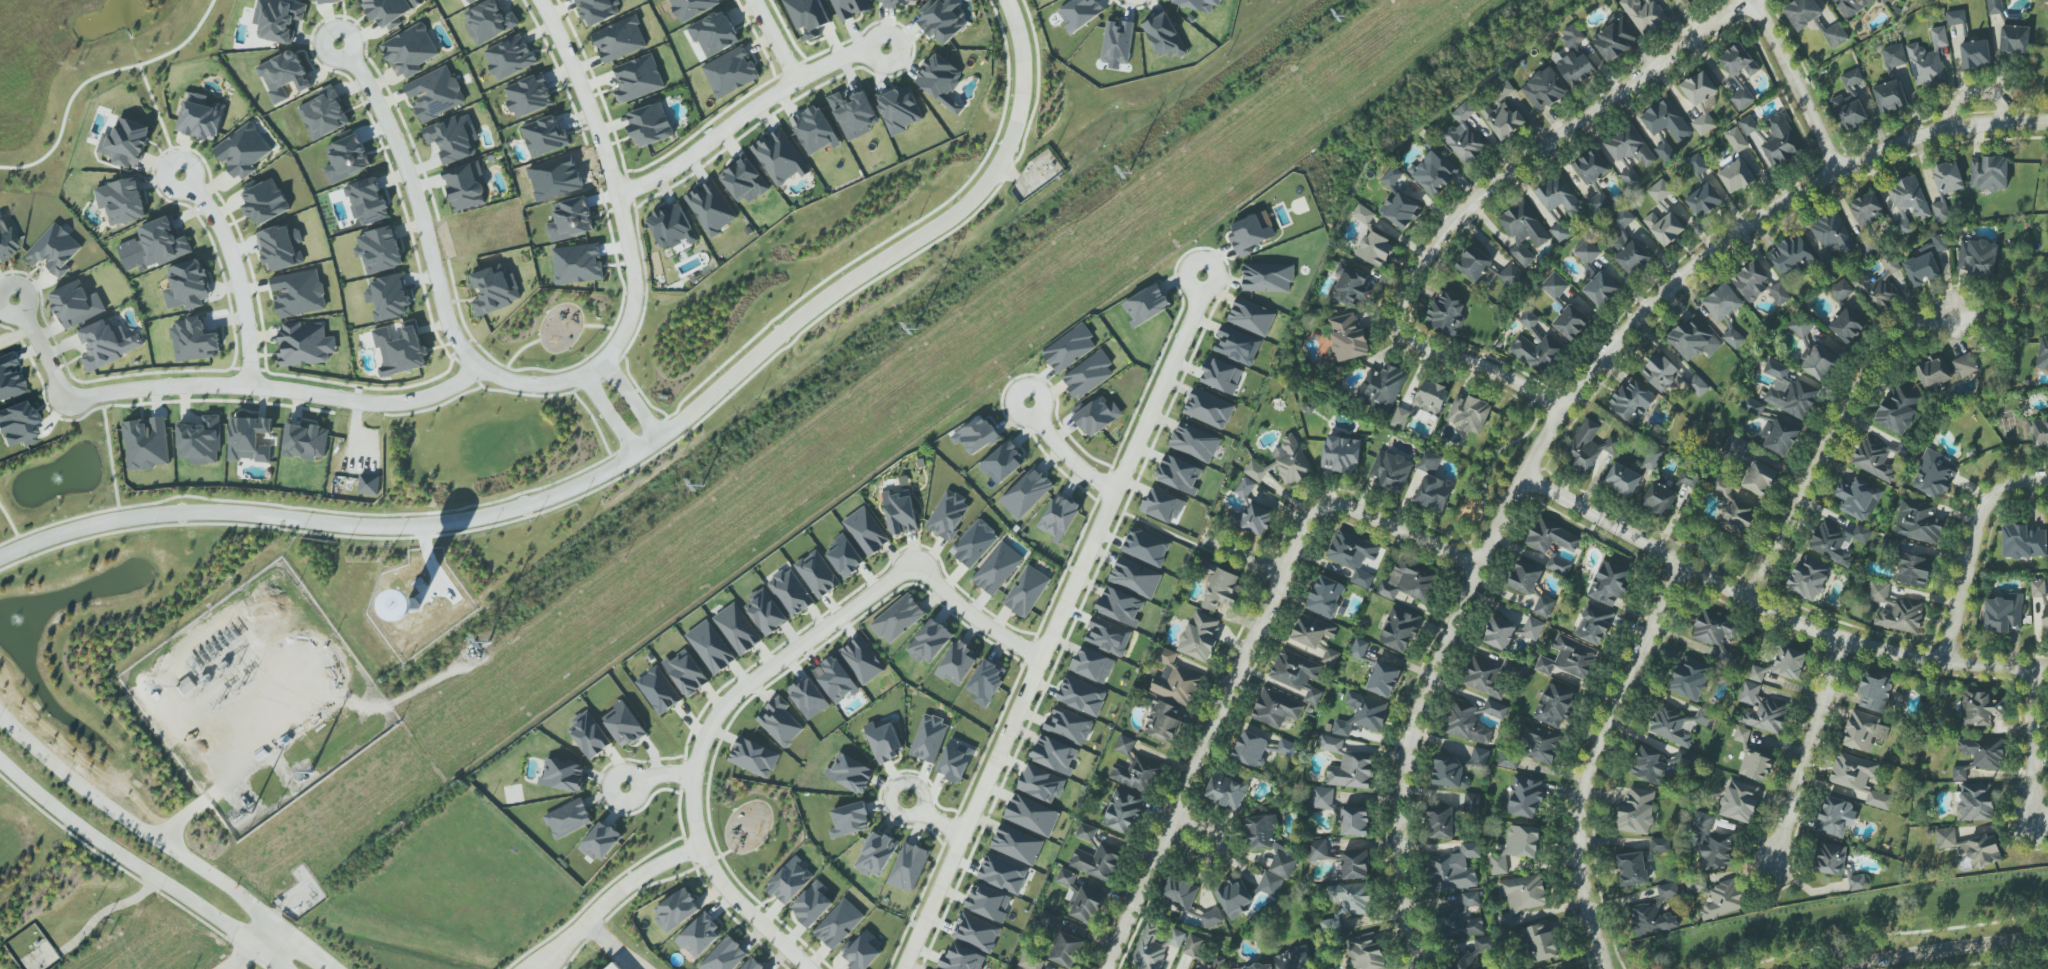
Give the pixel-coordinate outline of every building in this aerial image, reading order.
[(284,0),(258,0),(254,24),(262,25),(260,39),(292,45),(295,30),(291,29),(293,20),(305,21),(308,4),(284,0)] [(374,22),(379,19),(388,33),(403,24),(399,18),(413,9),(407,0),(360,0),(374,22)] [(521,25),(514,11),(505,16),(497,0),(489,0),(462,14),(478,46),(521,25)] [(622,12),(617,0),(575,0),(588,28),(622,12)] [(682,24),(720,4),(718,0),(669,0),(682,24)] [(820,0),(783,0),(797,32),(799,31),(804,43),(821,35),(818,29),(831,23),(820,0)] [(871,9),(867,0),(831,0),(841,22),(871,9)] [(877,3),(884,3),(884,8),(897,9),(897,5),(917,5),(917,0),(877,0),(877,3)] [(969,22),(956,8),(961,3),(958,0),(939,0),(936,3),(933,1),(915,18),(943,47),(969,22)] [(1056,11),(1071,34),(1105,12),(1097,0),(1072,0),(1056,11)] [(1222,0),(1173,0),(1172,4),(1211,12),(1213,6),(1220,7),(1222,0)] [(1644,37),(1669,20),(1656,0),(1653,0),(1641,8),(1636,0),(1622,0),(1619,2),(1644,37)] [(1824,13),(1815,0),(1795,0),(1782,10),(1798,32),(1824,13)] [(1847,20),(1875,1),(1874,0),(1832,0),(1847,20)] [(2003,14),(2002,0),(1987,0),(1988,15),(2003,14)] [(699,42),(707,58),(741,42),(725,9),(687,28),(695,44),(699,42)] [(1966,24),(1965,10),(1946,12),(1948,26),(1966,24)] [(1142,24),(1159,58),(1168,54),(1171,60),(1187,52),(1167,12),(1142,24)] [(648,47),(636,16),(592,33),(604,64),(648,47)] [(1640,42),(1624,17),(1591,38),(1607,63),(1640,42)] [(1128,66),(1135,24),(1108,19),(1100,60),(1128,66)] [(1598,73),(1586,54),(1587,54),(1580,43),(1586,39),(1575,22),(1559,32),(1570,50),(1561,56),(1559,52),(1551,57),(1572,89),(1598,73)] [(1823,31),(1832,49),(1850,39),(1840,22),(1823,31)] [(420,65),(439,55),(423,23),(380,44),(399,81),(422,70),(420,65)] [(1906,45),(1916,87),(1946,79),(1939,49),(1949,46),(1944,26),(1930,29),(1935,51),(1923,53),(1920,42),(1906,45)] [(2029,53),(2030,26),(2001,26),(2001,53),(2029,53)] [(536,65),(523,34),(483,51),(497,82),(536,65)] [(1964,69),(1992,65),(1988,39),(1960,43),(1964,69)] [(1760,70),(1741,42),(1718,57),(1740,89),(1728,97),(1738,112),(1755,101),(1737,75),(1745,70),(1750,77),(1760,70)] [(1883,47),(1886,69),(1906,65),(1903,44),(1883,47)] [(701,65),(717,99),(761,78),(745,45),(701,65)] [(258,65),(274,105),(289,99),(284,86),(296,81),(300,92),(312,88),(297,50),(258,65)] [(913,81),(959,115),(964,108),(947,96),(964,73),(935,52),(913,81)] [(614,68),(622,89),(615,91),(620,105),(665,88),(652,53),(614,68)] [(404,84),(410,101),(412,100),(421,122),(466,104),(450,65),(404,84)] [(1569,93),(1551,66),(1520,86),(1538,113),(1569,93)] [(1865,80),(1858,67),(1840,76),(1846,89),(1865,80)] [(1700,137),(1717,126),(1708,113),(1711,111),(1705,103),(1720,93),(1704,70),(1681,85),(1702,115),(1691,123),(1700,137)] [(516,120),(555,104),(542,73),(503,88),(516,120)] [(1501,142),(1527,124),(1518,110),(1514,112),(1505,98),(1515,92),(1504,75),(1492,83),(1501,98),(1481,111),(1501,142)] [(1908,106),(1901,79),(1873,86),(1880,113),(1908,106)] [(313,141),(351,124),(333,84),(318,91),(321,97),(298,107),(313,141)] [(891,135),(925,121),(909,85),(876,99),(891,135)] [(1868,122),(1857,90),(1849,93),(1849,94),(1831,100),(1842,131),(1868,122)] [(176,132),(217,141),(225,105),(214,102),(213,107),(206,105),(208,96),(185,91),(176,132)] [(846,142),(873,132),(870,126),(878,123),(866,91),(844,100),(841,92),(829,96),(846,142)] [(1678,144),(1694,132),(1666,97),(1639,118),(1654,136),(1665,127),(1678,144)] [(674,136),(662,101),(628,113),(632,125),(629,126),(637,149),(674,136)] [(1466,165),(1488,146),(1466,120),(1476,112),(1467,101),(1451,114),(1460,124),(1452,130),(1449,126),(1439,134),(1466,165)] [(819,104),(789,119),(809,156),(831,144),(834,149),(841,145),(819,104)] [(1772,167),(1803,151),(1781,110),(1765,119),(1775,138),(1761,146),(1772,167)] [(445,166),(477,155),(473,142),(479,140),(469,112),(423,129),(428,145),(437,142),(445,166)] [(532,159),(569,147),(558,114),(521,126),(532,159)] [(1738,120),(1745,136),(1758,131),(1751,115),(1738,120)] [(98,152),(114,157),(112,163),(129,168),(130,163),(140,166),(152,127),(119,117),(113,136),(104,133),(98,152)] [(213,148),(237,182),(256,169),(253,165),(272,152),(251,122),(213,148)] [(1602,142),(1617,164),(1634,153),(1645,169),(1657,160),(1631,122),(1602,142)] [(1725,133),(1734,154),(1748,147),(1739,126),(1725,133)] [(751,148),(777,187),(799,173),(802,178),(811,172),(782,127),(751,148)] [(1666,164),(1678,155),(1660,132),(1649,141),(1666,164)] [(331,184),(373,168),(359,134),(326,146),(333,164),(324,168),(331,184)] [(1459,173),(1436,148),(1415,166),(1413,164),(1407,170),(1433,198),(1459,173)] [(1586,187),(1611,172),(1597,149),(1572,163),(1586,187)] [(1697,176),(1709,168),(1698,152),(1686,161),(1697,176)] [(719,176),(739,201),(744,197),(749,204),(771,187),(746,156),(719,176)] [(1971,190),(2008,189),(2008,157),(1970,157),(1971,190)] [(1732,196),(1756,181),(1741,158),(1717,173),(1732,196)] [(1965,188),(1956,160),(1931,168),(1940,196),(1965,188)] [(489,203),(478,162),(444,171),(455,212),(489,203)] [(1380,181),(1391,189),(1403,173),(1392,165),(1380,181)] [(1571,236),(1555,209),(1563,204),(1570,216),(1582,208),(1562,174),(1534,190),(1551,217),(1549,218),(1554,225),(1549,228),(1559,243),(1571,236)] [(1931,216),(1916,174),(1885,186),(1903,235),(1912,231),(1905,210),(1913,207),(1918,221),(1931,216)] [(291,210),(275,177),(257,185),(255,181),(241,188),(249,204),(245,206),(255,228),(291,210)] [(347,185),(357,226),(389,219),(379,177),(347,185)] [(146,219),(139,178),(95,186),(99,210),(107,208),(110,225),(146,219)] [(738,220),(713,179),(685,197),(710,237),(738,220)] [(1647,191),(1658,204),(1673,192),(1662,179),(1647,191)] [(1702,210),(1707,215),(1725,201),(1709,181),(1684,200),(1696,215),(1702,210)] [(1406,232),(1417,216),(1414,214),(1419,206),(1394,189),(1378,212),(1406,232)] [(1585,202),(1594,215),(1610,204),(1601,191),(1585,202)] [(1861,229),(1887,216),(1874,191),(1849,203),(1861,229)] [(550,242),(595,233),(587,196),(552,204),(556,222),(547,224),(550,242)] [(1951,219),(1945,199),(1931,204),(1937,223),(1951,219)] [(1498,217),(1517,245),(1510,250),(1523,268),(1535,260),(1522,241),(1529,237),(1537,248),(1551,239),(1525,200),(1498,217)] [(671,246),(674,252),(698,243),(681,203),(647,217),(661,250),(671,246)] [(1351,216),(1368,226),(1375,214),(1359,204),(1351,216)] [(1636,219),(1625,207),(1609,221),(1619,232),(1609,241),(1620,252),(1614,258),(1632,277),(1652,259),(1625,228),(1636,219)] [(1839,248),(1843,256),(1857,248),(1836,210),(1809,225),(1826,255),(1839,248)] [(1686,229),(1670,211),(1660,219),(1653,211),(1643,221),(1666,247),(1686,229)] [(2,216),(0,216),(0,259),(18,250),(2,216)] [(127,271),(139,267),(140,271),(193,252),(187,236),(178,239),(169,216),(136,228),(139,238),(117,246),(127,271)] [(67,265),(83,245),(54,222),(24,259),(37,271),(43,264),(61,279),(70,268),(67,265)] [(305,264),(301,246),(304,246),(300,228),(291,231),(289,224),(257,232),(267,273),(305,264)] [(368,275),(404,266),(394,226),(357,235),(359,247),(354,248),(357,259),(364,257),(368,275)] [(1356,256),(1384,268),(1394,243),(1366,231),(1356,256)] [(1816,261),(1799,233),(1767,252),(1783,280),(1816,261)] [(1912,287),(1942,277),(1934,254),(1950,248),(1944,233),(1932,238),(1935,246),(1902,258),(1912,287)] [(1602,253),(1588,237),(1572,252),(1586,267),(1582,271),(1591,280),(1598,274),(1589,264),(1602,253)] [(1957,272),(1995,276),(1998,243),(1961,239),(1957,272)] [(604,281),(603,260),(601,260),(600,244),(553,247),(555,284),(604,281)] [(1476,283),(1494,259),(1473,244),(1455,267),(1476,283)] [(1887,275),(1869,282),(1866,274),(1857,278),(1872,315),(1894,306),(1891,298),(1898,296),(1890,275),(1901,270),(1894,253),(1880,259),(1887,275)] [(167,268),(172,288),(163,290),(168,310),(186,305),(187,310),(203,306),(202,300),(211,297),(205,273),(203,273),(199,259),(167,268)] [(1498,275),(1512,290),(1526,276),(1512,261),(1498,275)] [(1754,261),(1731,279),(1750,303),(1767,290),(1780,306),(1791,297),(1779,282),(1774,285),(1754,261)] [(1242,291),(1290,293),(1290,282),(1294,282),(1295,265),(1244,263),(1242,291)] [(469,275),(474,290),(478,288),(482,298),(472,301),(476,316),(523,301),(513,270),(497,276),(494,267),(469,275)] [(1354,307),(1357,299),(1370,303),(1374,290),(1364,286),(1368,275),(1343,267),(1332,300),(1354,307)] [(327,310),(320,269),(270,277),(273,294),(275,294),(279,318),(327,310)] [(1582,291),(1602,309),(1621,288),(1602,270),(1582,291)] [(1540,287),(1557,300),(1570,283),(1553,271),(1540,287)] [(377,322),(407,316),(404,306),(410,305),(404,273),(372,279),(373,288),(364,289),(367,304),(373,303),(377,322)] [(1839,303),(1854,291),(1844,277),(1829,290),(1839,303)] [(107,312),(98,292),(88,297),(80,280),(49,294),(65,330),(107,312)] [(1702,301),(1718,323),(1744,304),(1727,282),(1702,301)] [(1172,306),(1158,283),(1122,303),(1135,327),(1172,306)] [(1454,337),(1469,302),(1440,289),(1425,324),(1454,337)] [(1226,320),(1265,338),(1277,313),(1238,295),(1226,320)] [(1591,322),(1571,303),(1552,323),(1571,342),(1591,322)] [(1828,327),(1848,345),(1868,324),(1848,306),(1828,327)] [(1521,335),(1509,350),(1543,377),(1565,350),(1545,334),(1543,337),(1532,327),(1539,319),(1527,309),(1518,321),(1540,338),(1534,345),(1521,335)] [(1328,318),(1337,362),(1370,355),(1364,329),(1359,330),(1355,313),(1328,318)] [(1787,327),(1804,339),(1815,325),(1797,313),(1787,327)] [(1723,345),(1694,314),(1667,338),(1689,363),(1703,350),(1710,357),(1723,345)] [(87,371),(145,349),(139,333),(127,338),(121,324),(113,327),(110,318),(78,331),(83,345),(88,344),(92,353),(82,357),(87,371)] [(219,333),(205,335),(203,319),(171,323),(176,362),(222,357),(219,333)] [(329,363),(329,353),(337,353),(335,337),(326,338),(325,325),(302,326),(302,322),(280,324),(283,353),(279,354),(280,367),(329,363)] [(1098,346),(1083,323),(1041,351),(1057,374),(1098,346)] [(1262,341),(1223,324),(1211,350),(1250,367),(1262,341)] [(427,367),(425,356),(429,355),(427,346),(422,347),(417,326),(404,328),(406,338),(392,341),(389,327),(372,330),(376,349),(381,348),(385,366),(378,367),(380,378),(427,367)] [(1737,350),(1746,339),(1732,327),(1722,338),(1737,350)] [(2047,370),(2047,336),(2042,335),(2037,368),(2047,370)] [(1817,344),(1801,367),(1824,382),(1839,359),(1817,344)] [(1113,375),(1108,367),(1113,364),(1102,349),(1061,377),(1077,400),(1113,375)] [(1952,360),(1960,378),(1979,370),(1970,352),(1952,360)] [(11,353),(0,357),(0,401),(25,393),(11,353)] [(1640,372),(1660,393),(1680,374),(1660,353),(1640,372)] [(1233,395),(1244,370),(1210,356),(1199,381),(1233,395)] [(1954,379),(1942,357),(1933,362),(1931,358),(1914,367),(1928,393),(1954,379)] [(1764,403),(1806,420),(1818,390),(1785,377),(1789,368),(1768,359),(1763,372),(1774,377),(1764,403)] [(1370,367),(1355,399),(1389,415),(1408,373),(1386,363),(1381,372),(1370,367)] [(1710,389),(1697,374),(1686,383),(1699,398),(1710,389)] [(1658,399),(1632,375),(1607,404),(1633,427),(1658,399)] [(1422,380),(1415,408),(1441,416),(1449,387),(1422,380)] [(1874,423),(1904,437),(1922,397),(1893,383),(1874,423)] [(1235,405),(1194,387),(1183,413),(1224,431),(1235,405)] [(1493,406),(1458,391),(1446,421),(1480,436),(1493,406)] [(1114,401),(1109,405),(1103,396),(1074,415),(1090,438),(1124,416),(1114,401)] [(1740,408),(1761,416),(1765,404),(1745,396),(1740,408)] [(21,442),(22,447),(37,442),(32,425),(35,424),(27,401),(0,410),(0,442),(2,449),(21,442)] [(1390,425),(1403,430),(1411,411),(1398,406),(1390,425)] [(1787,456),(1800,429),(1762,411),(1759,417),(1766,420),(1756,441),(1787,456)] [(955,446),(962,442),(972,457),(1000,438),(984,414),(950,437),(955,446)] [(179,424),(178,458),(191,459),(191,464),(220,464),(220,415),(203,415),(203,425),(179,424)] [(229,460),(270,462),(271,446),(258,445),(259,433),(272,434),(272,419),(231,417),(229,460)] [(1602,449),(1614,455),(1622,442),(1609,434),(1602,447),(1592,442),(1601,426),(1586,417),(1565,453),(1574,458),(1571,465),(1587,474),(1602,449)] [(127,470),(169,467),(166,418),(125,420),(127,470)] [(2027,434),(2034,434),(2034,446),(2047,446),(2047,419),(2027,419),(2027,434)] [(283,456),(325,461),(329,428),(287,423),(283,456)] [(1220,437),(1178,423),(1169,449),(1212,463),(1220,437)] [(1243,472),(1261,483),(1269,470),(1278,466),(1286,486),(1313,474),(1295,433),(1286,436),(1277,449),(1271,452),(1276,462),(1264,467),(1252,459),(1243,472)] [(1740,461),(1749,443),(1730,434),(1721,452),(1740,461)] [(1361,440),(1326,436),(1323,470),(1358,473),(1361,440)] [(1891,482),(1897,470),(1884,465),(1891,448),(1863,437),(1851,466),(1891,482)] [(996,487),(1027,461),(1010,440),(979,465),(996,487)] [(1642,466),(1655,472),(1663,452),(1650,446),(1642,466)] [(1951,459),(1928,448),(1911,487),(1941,500),(1955,471),(1947,467),(1951,459)] [(1368,479),(1402,493),(1414,463),(1380,449),(1368,479)] [(1417,468),(1436,474),(1442,456),(1423,450),(1417,468)] [(1194,495),(1204,469),(1165,454),(1155,479),(1194,495)] [(1741,486),(1766,498),(1778,472),(1753,460),(1741,486)] [(1643,476),(1615,461),(1603,484),(1631,498),(1643,476)] [(1054,486),(1035,466),(999,501),(1018,521),(1054,486)] [(1695,490),(1700,475),(1682,468),(1676,483),(1695,490)] [(1444,513),(1453,482),(1424,473),(1414,504),(1444,513)] [(380,475),(360,474),(359,494),(379,495),(380,475)] [(1235,492),(1246,499),(1256,484),(1245,476),(1235,492)] [(1838,510),(1867,524),(1883,491),(1856,478),(1852,486),(1841,481),(1833,496),(1843,500),(1838,510)] [(1642,506),(1668,516),(1677,491),(1652,481),(1642,506)] [(1185,501),(1153,486),(1141,511),(1174,526),(1185,501)] [(918,531),(911,489),(884,494),(891,536),(918,531)] [(925,528),(951,542),(972,503),(946,489),(925,528)] [(1054,536),(1051,541),(1060,545),(1082,506),(1057,492),(1038,528),(1054,536)] [(1902,497),(1894,535),(1938,545),(1944,520),(1933,518),(1936,505),(1902,497)] [(1731,509),(1724,506),(1717,527),(1746,538),(1757,509),(1734,500),(1731,509)] [(843,522),(869,558),(891,541),(865,505),(843,522)] [(1540,516),(1526,544),(1547,555),(1553,542),(1574,553),(1582,538),(1540,516)] [(950,550),(970,569),(1000,536),(980,518),(950,550)] [(1808,548),(1845,567),(1852,553),(1847,550),(1853,539),(1865,546),(1872,531),(1857,524),(1852,535),(1822,520),(1808,548)] [(1122,551),(1160,568),(1172,543),(1133,526),(1122,551)] [(2002,557),(2047,558),(2047,526),(2003,526),(2002,557)] [(1326,558),(1355,570),(1350,582),(1369,589),(1374,575),(1360,570),(1365,557),(1374,561),(1380,546),(1338,529),(1326,558)] [(845,579),(866,563),(845,534),(824,550),(845,579)] [(996,597),(1023,556),(999,541),(973,582),(996,597)] [(818,600),(841,584),(818,549),(794,565),(818,600)] [(1933,559),(1902,552),(1895,582),(1926,589),(1933,559)] [(1832,567),(1802,554),(1787,589),(1816,602),(1832,567)] [(1152,599),(1162,575),(1119,556),(1108,580),(1152,599)] [(1567,577),(1572,564),(1551,556),(1546,568),(1567,577)] [(1376,593),(1394,601),(1398,591),(1427,603),(1438,576),(1398,559),(1389,582),(1382,580),(1376,593)] [(1613,607),(1617,597),(1622,598),(1632,570),(1601,559),(1587,597),(1613,607)] [(1509,589),(1535,595),(1541,567),(1515,561),(1509,589)] [(1004,607),(1029,619),(1049,576),(1024,564),(1004,607)] [(1241,577),(1211,564),(1204,580),(1211,582),(1201,606),(1215,612),(1219,602),(1234,608),(1240,593),(1235,591),(1241,577)] [(791,619),(815,604),(791,567),(768,581),(791,619)] [(1306,610),(1334,619),(1345,584),(1317,575),(1306,610)] [(2030,580),(2031,597),(2046,597),(2045,580),(2030,580)] [(1920,633),(1924,602),(1888,597),(1890,583),(1870,581),(1867,601),(1883,603),(1882,613),(1875,612),(1873,627),(1920,633)] [(1145,600),(1104,587),(1096,613),(1137,626),(1145,600)] [(789,620),(764,588),(742,605),(767,637),(789,620)] [(870,624),(888,646),(926,614),(909,592),(870,624)] [(2023,594),(2005,593),(2005,599),(1985,598),(1984,632),(2010,633),(2010,629),(2021,630),(2023,594)] [(1556,601),(1542,594),(1533,613),(1548,619),(1556,601)] [(714,616),(738,657),(762,643),(738,602),(714,616)] [(1601,647),(1615,613),(1588,602),(1574,635),(1601,647)] [(1379,643),(1408,653),(1420,615),(1391,606),(1379,643)] [(1691,638),(1721,649),(1716,661),(1733,667),(1738,655),(1720,648),(1725,634),(1736,638),(1741,623),(1702,608),(1691,638)] [(1177,650),(1206,663),(1224,622),(1195,609),(1177,650)] [(1324,635),(1334,640),(1339,628),(1302,612),(1290,639),(1317,651),(1324,635)] [(1083,641),(1122,657),(1133,632),(1094,615),(1083,641)] [(1481,639),(1504,652),(1518,628),(1495,615),(1481,639)] [(1521,634),(1537,642),(1545,623),(1529,616),(1521,634)] [(926,667),(954,636),(934,618),(906,648),(926,667)] [(737,660),(708,619),(685,635),(714,676),(737,660)] [(1599,651),(1558,634),(1552,648),(1560,651),(1555,661),(1540,655),(1534,670),(1550,676),(1554,667),(1587,680),(1599,651)] [(884,673),(864,636),(841,648),(861,686),(884,673)] [(1369,644),(1358,638),(1349,654),(1361,661),(1369,644)] [(936,674),(959,687),(979,654),(956,640),(936,674)] [(1149,691),(1190,707),(1202,677),(1173,665),(1178,653),(1159,646),(1154,660),(1174,667),(1168,680),(1155,675),(1149,691)] [(1806,653),(1778,646),(1772,670),(1752,665),(1749,680),(1763,683),(1765,671),(1800,680),(1806,653)] [(1107,683),(1115,658),(1079,647),(1071,672),(1107,683)] [(710,684),(687,648),(664,663),(686,698),(710,684)] [(1324,665),(1282,648),(1270,678),(1307,693),(1304,701),(1318,706),(1323,692),(1307,685),(1310,677),(1318,680),(1324,665)] [(1335,666),(1340,652),(1326,648),(1321,662),(1335,666)] [(1506,688),(1495,683),(1502,668),(1474,654),(1461,682),(1500,701),(1506,688)] [(859,689),(835,655),(812,671),(837,705),(859,689)] [(1668,691),(1699,702),(1712,666),(1681,655),(1668,691)] [(976,696),(973,701),(986,709),(1008,671),(985,657),(966,690),(976,696)] [(1390,699),(1401,670),(1377,660),(1366,690),(1390,699)] [(656,716),(681,703),(661,666),(637,678),(656,716)] [(1858,706),(1884,714),(1894,679),(1865,670),(1857,694),(1861,696),(1858,706)] [(830,706),(809,675),(788,690),(808,721),(830,706)] [(1099,716),(1107,689),(1065,676),(1057,702),(1099,716)] [(197,687),(189,677),(174,687),(182,698),(197,687)] [(1738,722),(1780,735),(1787,714),(1787,704),(1781,704),(1768,701),(1760,701),(1760,689),(1761,685),(1744,680),(1738,701),(1751,705),(1758,705),(1758,712),(1747,709),(1743,709),(1738,722)] [(1534,719),(1559,729),(1563,720),(1565,720),(1576,693),(1549,682),(1534,719)] [(1305,704),(1263,687),(1251,717),(1280,730),(1286,715),(1298,720),(1305,704)] [(1389,701),(1348,692),(1345,705),(1354,708),(1351,723),(1336,719),(1332,733),(1349,737),(1352,725),(1382,732),(1389,701)] [(1962,726),(1991,726),(1991,715),(2004,715),(2003,699),(1992,699),(1992,692),(1962,692),(1962,726)] [(786,710),(790,706),(779,694),(763,709),(765,711),(756,719),(784,749),(805,729),(786,710)] [(1489,745),(1493,729),(1478,725),(1481,713),(1505,719),(1508,705),(1486,699),(1484,707),(1454,699),(1445,733),(1489,745)] [(1183,708),(1154,700),(1144,735),(1173,743),(1183,708)] [(623,749),(647,734),(624,701),(601,716),(623,749)] [(1688,748),(1698,724),(1707,728),(1713,713),(1700,707),(1695,718),(1660,704),(1648,732),(1688,748)] [(1084,745),(1094,720),(1054,705),(1044,729),(1084,745)] [(1881,718),(1852,709),(1842,745),(1869,753),(1874,737),(1886,741),(1890,727),(1879,724),(1881,718)] [(613,745),(589,710),(566,726),(590,760),(613,745)] [(924,714),(909,755),(935,764),(950,723),(924,714)] [(893,722),(877,728),(874,722),(864,725),(879,764),(905,753),(893,722)] [(1552,764),(1561,735),(1523,724),(1515,753),(1552,764)] [(1260,770),(1268,749),(1293,759),(1299,745),(1280,738),(1278,744),(1244,730),(1232,758),(1260,770)] [(1078,750),(1040,734),(1030,759),(1071,776),(1074,769),(1071,768),(1078,750)] [(1109,778),(1150,794),(1161,765),(1131,753),(1136,740),(1120,734),(1114,750),(1132,758),(1128,768),(1115,763),(1109,778)] [(728,762),(770,779),(780,753),(739,736),(728,762)] [(1326,785),(1371,789),(1374,754),(1342,752),(1343,738),(1320,736),(1319,750),(1342,752),(1341,767),(1328,766),(1326,785)] [(935,772),(960,783),(975,750),(951,738),(935,772)] [(1960,739),(1960,755),(1974,755),(1974,769),(2003,769),(2003,739),(1960,739)] [(1659,786),(1665,771),(1672,774),(1677,763),(1688,767),(1693,755),(1679,749),(1674,759),(1642,745),(1630,774),(1659,786)] [(1490,751),(1475,747),(1471,763),(1486,767),(1490,751)] [(823,775),(863,795),(875,770),(840,752),(831,769),(827,767),(823,775)] [(1890,811),(1894,796),(1866,788),(1869,777),(1876,779),(1881,763),(1837,752),(1829,783),(1868,793),(1865,804),(1890,811)] [(1517,769),(1518,755),(1499,753),(1498,767),(1517,769)] [(1432,784),(1469,789),(1470,778),(1462,777),(1465,760),(1436,756),(1432,784)] [(587,765),(544,758),(540,786),(582,792),(587,765)] [(1017,789),(1054,805),(1065,779),(1028,764),(1017,789)] [(1953,780),(1967,780),(1967,766),(1953,766),(1953,780)] [(1204,798),(1238,812),(1250,783),(1215,770),(1204,798)] [(1506,812),(1535,820),(1546,780),(1537,778),(1536,780),(1516,775),(1506,812)] [(1752,823),(1760,786),(1728,779),(1720,816),(1752,823)] [(1993,820),(1993,783),(1960,784),(1961,821),(1993,820)] [(1657,792),(1626,786),(1617,829),(1648,836),(1657,792)] [(1332,809),(1334,788),(1313,787),(1312,808),(1332,809)] [(1132,834),(1140,810),(1139,810),(1143,798),(1115,788),(1103,825),(1132,834)] [(1482,797),(1468,792),(1463,807),(1478,812),(1482,797)] [(1050,838),(1060,812),(1014,793),(1004,819),(1050,838)] [(1853,803),(1826,795),(1815,830),(1843,838),(1853,803)] [(544,813),(554,839),(593,824),(584,799),(544,813)] [(836,828),(829,830),(832,839),(871,829),(864,801),(831,810),(836,828)] [(1368,836),(1369,808),(1342,807),(1342,835),(1368,836)] [(1452,808),(1427,808),(1428,839),(1453,838),(1452,808)] [(1732,835),(1712,834),(1713,813),(1694,812),(1693,832),(1702,832),(1700,866),(1731,868),(1732,835)] [(1246,818),(1250,847),(1257,850),(1275,848),(1275,851),(1268,871),(1290,880),(1300,852),(1271,841),(1278,822),(1277,814),(1246,818)] [(580,849),(602,864),(622,835),(600,820),(580,849)] [(1044,841),(1001,823),(990,848),(1034,866),(1044,841)] [(1092,843),(1098,829),(1082,823),(1076,836),(1092,843)] [(1538,857),(1539,827),(1507,825),(1506,856),(1491,855),(1490,874),(1507,875),(1508,856),(1538,857)] [(2002,861),(1995,833),(1958,842),(1954,826),(1934,831),(1939,850),(1956,846),(1959,856),(1968,853),(1972,869),(2002,861)] [(854,866),(879,880),(899,842),(874,829),(854,866)] [(1650,853),(1669,853),(1670,838),(1651,838),(1650,853)] [(1329,859),(1327,839),(1307,842),(1309,862),(1329,859)] [(1076,848),(1069,866),(1109,883),(1123,851),(1101,841),(1094,856),(1076,848)] [(929,850),(903,842),(889,885),(915,894),(929,850)] [(1477,887),(1476,867),(1467,868),(1466,858),(1481,857),(1479,842),(1460,844),(1461,854),(1430,857),(1433,891),(1477,887)] [(1816,872),(1850,876),(1848,888),(1864,890),(1866,875),(1851,874),(1852,871),(1844,870),(1847,847),(1820,843),(1816,872)] [(1344,879),(1369,878),(1368,849),(1342,850),(1344,879)] [(1018,895),(1029,869),(988,851),(976,877),(1018,895)] [(1621,887),(1648,884),(1644,852),(1618,854),(1621,887)] [(815,875),(796,857),(766,888),(786,906),(815,875)] [(1072,888),(1078,875),(1062,868),(1056,881),(1072,888)] [(1284,880),(1265,871),(1256,890),(1275,899),(1284,880)] [(1162,901),(1191,910),(1198,885),(1169,876),(1162,901)] [(1712,902),(1710,887),(1705,887),(1704,879),(1686,881),(1688,893),(1704,891),(1705,902),(1712,902)] [(1703,920),(1745,909),(1737,879),(1710,886),(1714,902),(1699,906),(1703,920)] [(1245,913),(1242,907),(1254,901),(1242,880),(1233,885),(1232,882),(1215,891),(1230,921),(1245,913)] [(790,909),(810,928),(837,900),(817,881),(790,909)] [(1013,897),(975,881),(964,907),(1002,923),(1013,897)] [(1656,886),(1660,901),(1680,896),(1677,881),(1656,886)] [(1326,886),(1327,903),(1337,902),(1338,919),(1322,920),(1322,933),(1341,931),(1340,916),(1372,914),(1370,883),(1326,886)] [(1091,925),(1105,894),(1083,884),(1069,915),(1091,925)] [(668,934),(701,909),(685,887),(651,912),(668,934)] [(1484,934),(1482,918),(1461,920),(1461,916),(1467,915),(1466,907),(1480,905),(1478,891),(1462,893),(1463,906),(1441,909),(1445,939),(1484,934)] [(865,916),(845,897),(813,931),(833,951),(865,916)] [(1658,902),(1630,908),(1635,936),(1679,928),(1676,913),(1660,916),(1658,902)] [(1223,922),(1219,908),(1200,915),(1204,928),(1223,922)] [(1001,928),(962,911),(951,936),(991,953),(1001,928)] [(724,933),(705,913),(676,940),(695,960),(724,933)] [(1521,928),(1527,954),(1534,953),(1536,962),(1557,957),(1549,922),(1521,928)] [(1141,968),(1161,968),(1169,945),(1180,949),(1186,933),(1171,928),(1165,945),(1156,942),(1161,929),(1145,923),(1130,965),(1141,968)] [(1084,937),(1060,929),(1049,961),(1073,968),(1074,968),(1084,937)] [(856,968),(866,968),(886,947),(867,930),(855,943),(850,939),(838,953),(856,968)] [(1380,943),(1375,944),(1372,933),(1345,939),(1352,968),(1381,968),(1386,968),(1380,943)] [(700,968),(734,968),(748,953),(728,935),(698,967),(700,968)] [(1201,954),(1204,939),(1188,935),(1183,955),(1198,958),(1196,968),(1222,968),(1224,959),(1201,954)] [(1476,953),(1448,958),(1450,968),(1495,968),(1494,965),(1485,967),(1482,954),(1497,951),(1494,935),(1474,939),(1476,953)] [(939,968),(981,968),(986,955),(953,945),(950,954),(942,952),(937,968),(939,968)] [(1276,968),(1312,968),(1309,949),(1274,954),(1276,968)] [(752,957),(741,968),(765,968),(752,957)] [(598,968),(619,968),(610,959),(598,968)]
